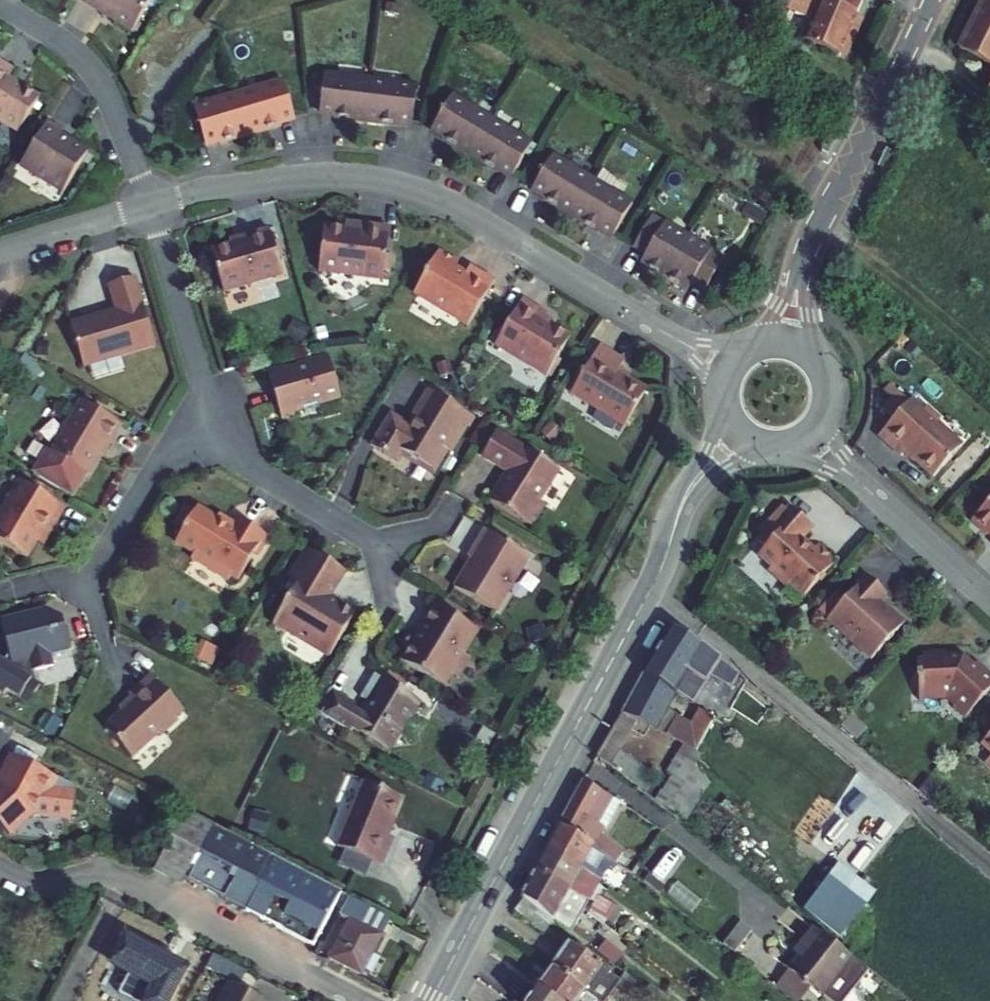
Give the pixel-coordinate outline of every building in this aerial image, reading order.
[(132,32),(151,0),(81,0),(132,32)] [(856,0),(821,0),(802,41),(837,58),(862,2),(856,0)] [(965,48),(989,61),(989,0),(987,0),(965,48)] [(39,98),(10,80),(15,72),(0,62),(0,121),(18,132),(39,98)] [(370,80),(324,75),(319,113),(334,114),(333,119),(365,123),(397,127),(397,122),(412,124),(416,86),(370,80)] [(194,107),(205,144),(218,140),(220,145),(248,136),(281,127),(280,122),(294,118),(283,81),(237,94),(194,107)] [(492,120),(452,95),(433,128),(445,135),(442,139),(470,156),(497,173),(500,169),(512,176),(532,144),(492,120)] [(63,193),(88,152),(69,141),(69,143),(58,136),(61,130),(48,121),(20,166),(63,193)] [(600,230),(612,237),(632,204),(592,180),(552,156),(533,189),(545,197),(542,201),(597,234),(600,230)] [(704,291),(723,259),(687,238),(652,216),(632,249),(645,256),(640,265),(686,292),(691,284),(704,291)] [(324,227),(319,272),(383,280),(389,229),(358,225),(358,231),(345,230),(324,227)] [(242,242),(211,251),(223,293),(283,276),(270,230),(241,238),(242,242)] [(425,276),(414,294),(467,326),(494,282),(469,267),(465,274),(455,268),(458,264),(438,252),(424,276),(425,276)] [(70,324),(83,367),(155,345),(134,277),(108,285),(115,311),(70,324)] [(522,301),(495,346),(546,377),(569,338),(551,327),(555,321),(522,301)] [(599,347),(571,394),(624,426),(646,390),(617,372),(624,362),(599,347)] [(286,372),(269,377),(281,420),(294,417),(292,412),(303,409),(304,414),(319,410),(318,405),(340,399),(328,358),(304,365),(305,367),(286,372)] [(905,451),(933,477),(962,445),(937,423),(940,420),(926,408),(924,410),(911,400),(910,402),(891,385),(885,392),(893,398),(882,409),(894,419),(879,436),(901,456),(905,451)] [(467,415),(427,391),(412,415),(417,418),(411,429),(406,426),(397,421),(386,424),(372,448),(393,460),(399,450),(416,460),(414,464),(432,474),(445,451),(449,453),(466,426),(462,424),(467,415)] [(47,449),(32,474),(71,497),(85,473),(88,474),(105,445),(108,447),(121,426),(82,402),(51,452),(47,449)] [(417,418),(412,415),(406,426),(411,429),(417,418)] [(558,470),(497,432),(482,457),(509,473),(502,484),(500,483),(489,501),(531,526),(544,505),(539,501),(558,470)] [(399,450),(393,460),(399,464),(403,457),(414,464),(416,460),(399,450)] [(0,514),(0,542),(27,558),(36,542),(43,545),(65,508),(20,481),(0,514)] [(971,521),(987,535),(989,533),(989,535),(989,501),(971,521)] [(238,580),(266,536),(239,519),(233,529),(217,519),(198,508),(195,512),(186,507),(175,526),(183,531),(176,542),(195,553),(191,559),(228,581),(231,576),(238,580)] [(790,584),(803,597),(831,566),(829,564),(833,559),(818,545),(812,551),(800,541),(813,527),(790,507),(786,511),(783,507),(775,517),(778,520),(771,528),(757,542),(765,548),(758,555),(772,567),(768,571),(786,587),(790,584)] [(529,557),(485,530),(467,558),(473,561),(470,567),(467,566),(454,588),(496,613),(529,557)] [(344,571),(308,549),(289,578),(298,583),(274,622),(329,656),(355,615),(327,598),(344,571)] [(826,621),(870,660),(904,623),(887,608),(885,609),(878,603),(885,595),(866,577),(845,600),(827,620),(826,621)] [(817,611),(827,620),(845,600),(835,591),(817,611)] [(478,632),(435,606),(419,632),(421,634),(415,644),(412,644),(402,662),(444,687),(452,676),(458,679),(471,659),(464,655),(478,632)] [(29,704),(41,684),(37,682),(34,670),(53,665),(50,654),(70,649),(62,618),(46,608),(18,615),(0,619),(0,620),(8,653),(3,663),(0,661),(0,693),(4,696),(6,691),(29,704)] [(637,720),(657,731),(667,713),(675,697),(693,705),(710,677),(731,690),(739,675),(672,627),(643,674),(618,722),(631,730),(637,720)] [(989,689),(989,676),(976,663),(974,666),(962,655),(959,658),(945,659),(945,656),(945,654),(922,655),(922,661),(916,661),(919,698),(948,696),(957,704),(955,706),(966,716),(989,689)] [(421,703),(374,675),(360,698),(368,702),(361,713),(353,708),(354,707),(333,694),(321,715),(351,732),(353,728),(366,736),(366,740),(382,749),(389,748),(408,715),(412,717),(421,703)] [(134,702),(104,729),(132,758),(157,735),(159,738),(177,721),(175,718),(183,711),(152,677),(129,697),(134,702)] [(324,689),(312,709),(321,715),(333,694),(324,689)] [(955,706),(953,708),(964,718),(966,716),(955,706)] [(667,713),(657,731),(682,745),(696,752),(715,719),(700,711),(692,725),(667,713)] [(621,747),(631,730),(618,722),(608,739),(621,747)] [(981,743),(989,751),(989,733),(981,743)] [(621,747),(608,739),(597,757),(609,766),(621,747)] [(666,773),(671,776),(656,801),(686,821),(709,785),(695,766),(701,756),(696,752),(682,745),(666,773)] [(9,835),(34,812),(44,817),(71,820),(74,787),(11,754),(0,775),(0,777),(1,778),(2,779),(3,780),(0,785),(0,786),(0,825),(9,835)] [(400,797),(363,782),(351,813),(348,812),(339,833),(342,834),(337,847),(345,850),(372,861),(382,865),(393,838),(385,834),(400,797)] [(599,836),(604,828),(597,824),(611,798),(583,782),(559,827),(594,846),(615,863),(622,854),(599,836)] [(597,824),(604,828),(606,829),(620,803),(611,798),(597,824)] [(185,812),(156,867),(188,883),(188,882),(217,828),(185,812)] [(594,846),(559,827),(547,848),(602,880),(610,867),(615,870),(618,865),(615,863),(594,846)] [(274,858),(217,828),(188,882),(246,912),(274,858)] [(602,880),(547,848),(535,869),(589,902),(595,905),(589,914),(603,925),(606,920),(614,924),(622,910),(599,897),(603,889),(599,885),(602,880)] [(372,861),(345,850),(338,865),(366,877),(372,861)] [(675,851),(659,872),(676,885),(692,863),(675,851)] [(638,865),(622,854),(615,863),(618,865),(631,875),(638,865)] [(341,893),(274,858),(246,912),(313,947),(341,893)] [(817,895),(853,924),(866,907),(860,902),(871,889),(840,864),(817,895)] [(520,896),(523,898),(553,920),(571,933),(575,927),(584,910),(589,914),(595,905),(589,902),(535,869),(520,896)] [(853,924),(817,895),(804,911),(840,940),(853,924)] [(349,897),(340,914),(350,919),(329,959),(362,975),(391,919),(349,897)] [(523,898),(514,911),(543,933),(553,920),(523,898)] [(740,923),(723,945),(735,954),(752,932),(740,923)] [(575,927),(571,933),(587,946),(593,938),(575,927)] [(814,929),(794,954),(799,958),(790,970),(812,988),(829,1000),(843,1000),(867,970),(814,929)] [(552,970),(595,1000),(605,1000),(616,987),(635,1000),(644,989),(625,974),(620,981),(570,945),(552,970)] [(537,992),(550,1000),(595,1000),(552,970),(537,992)] [(777,987),(794,1000),(802,1000),(812,988),(790,970),(777,987)] [(646,990),(660,1000),(669,1000),(670,1000),(650,984),(646,990)] [(231,985),(222,1000),(262,1000),(231,985)] [(530,1000),(550,1000),(537,992),(530,1000)]
